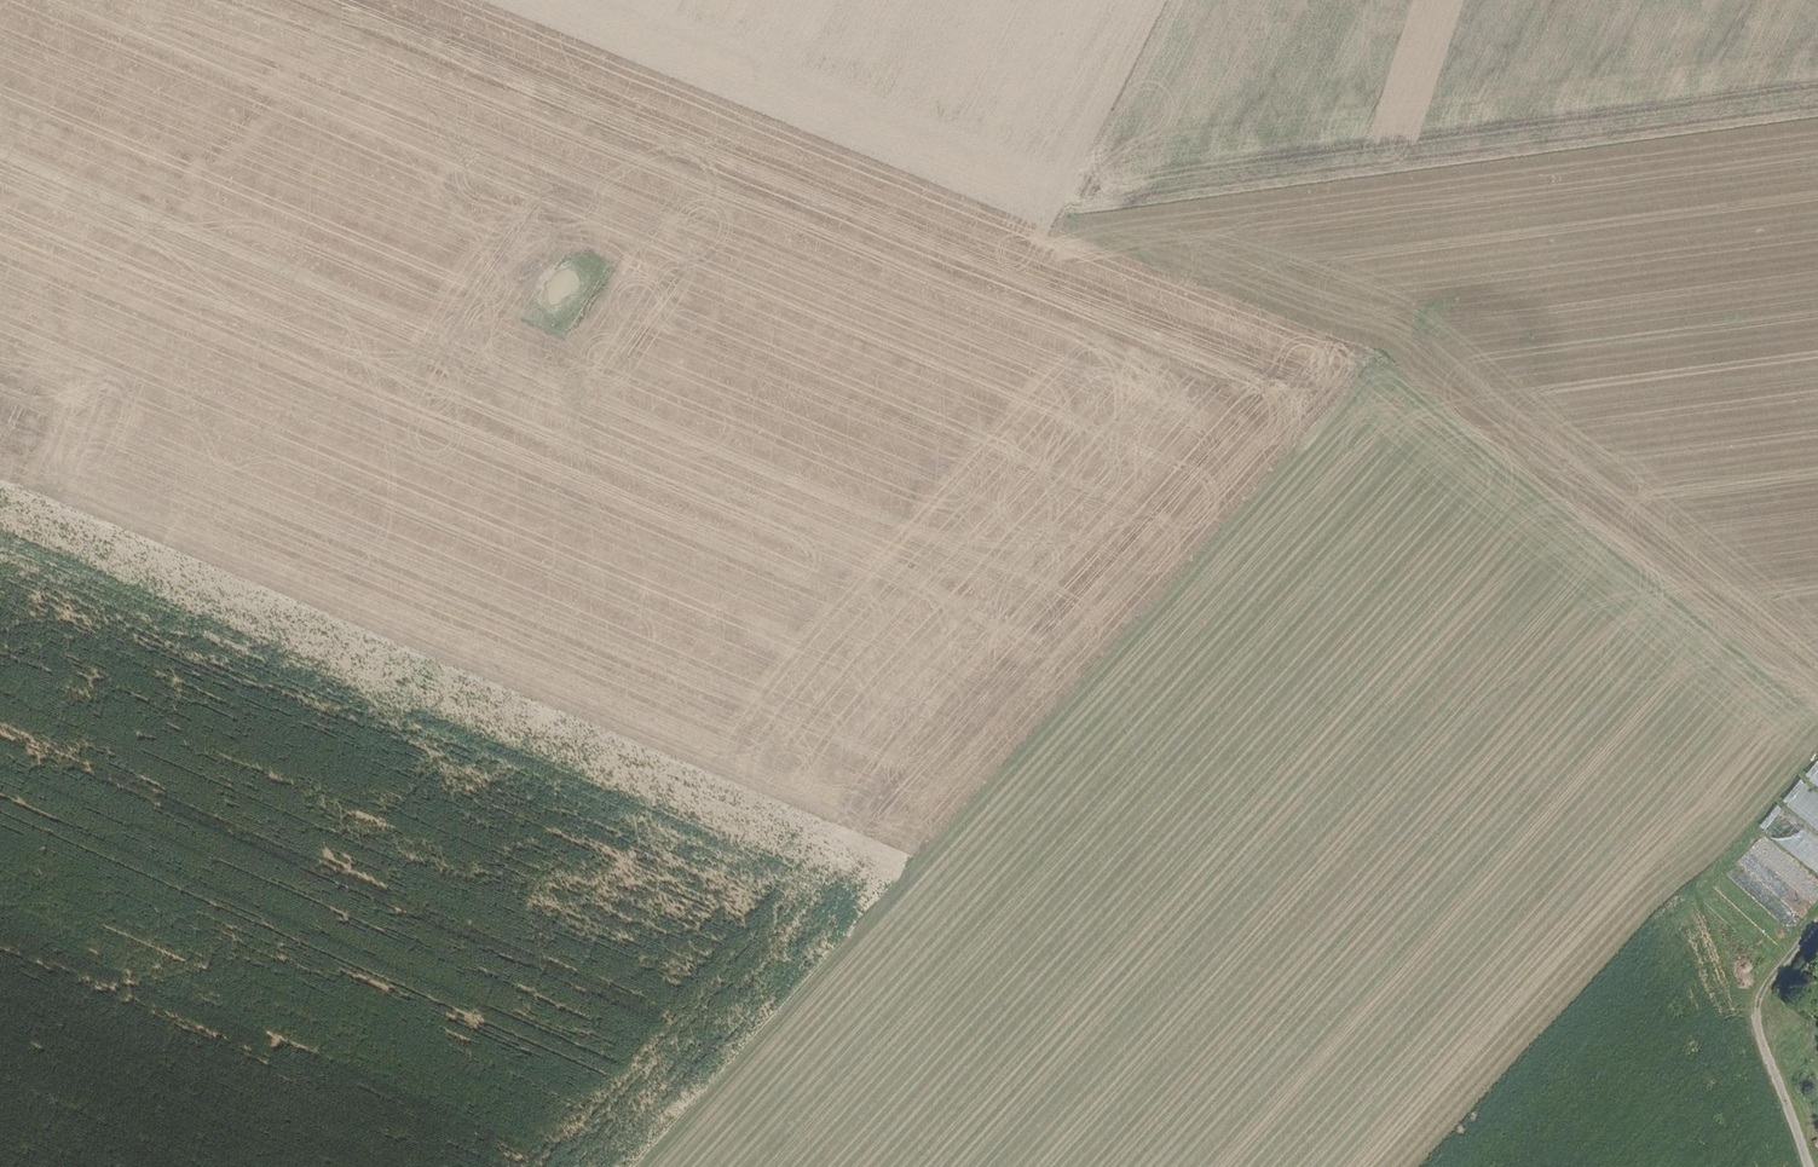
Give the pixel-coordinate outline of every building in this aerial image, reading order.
[(1817,825),(1817,792),(1806,782),(1789,803),(1817,825)] [(1817,871),(1817,837),(1782,809),(1765,830),(1817,871)] [(1742,856),(1807,914),(1817,902),(1817,883),(1812,878),(1803,888),(1794,881),(1789,887),(1772,872),(1778,865),(1754,843),(1742,856)]
